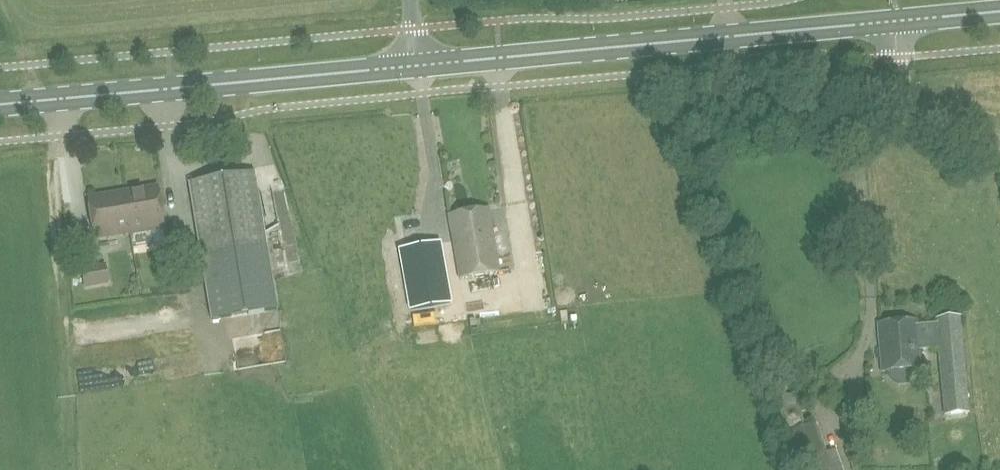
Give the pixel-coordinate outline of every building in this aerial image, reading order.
[(254,173),(189,184),(212,320),(277,310),(254,173)] [(281,179),(261,182),(272,259),(292,256),(281,179)] [(158,188),(123,193),(130,233),(164,227),(158,188)] [(130,233),(123,193),(89,199),(95,239),(130,233)] [(449,216),(454,246),(494,239),(489,209),(449,216)] [(500,272),(494,239),(454,246),(460,279),(500,272)] [(449,308),(438,240),(407,245),(413,284),(421,283),(425,312),(449,308)] [(105,265),(82,269),(85,289),(109,285),(105,265)] [(917,326),(916,321),(878,324),(883,372),(888,372),(888,375),(890,378),(892,381),(895,383),(898,384),(901,385),(904,384),(908,383),(910,381),(913,379),(914,376),(915,373),(915,370),(920,369),(919,350),(939,348),(945,414),(969,412),(960,317),(937,319),(937,324),(917,326)] [(833,469),(817,423),(806,426),(801,408),(798,406),(781,410),(779,412),(785,433),(797,469),(831,469),(833,469)]
